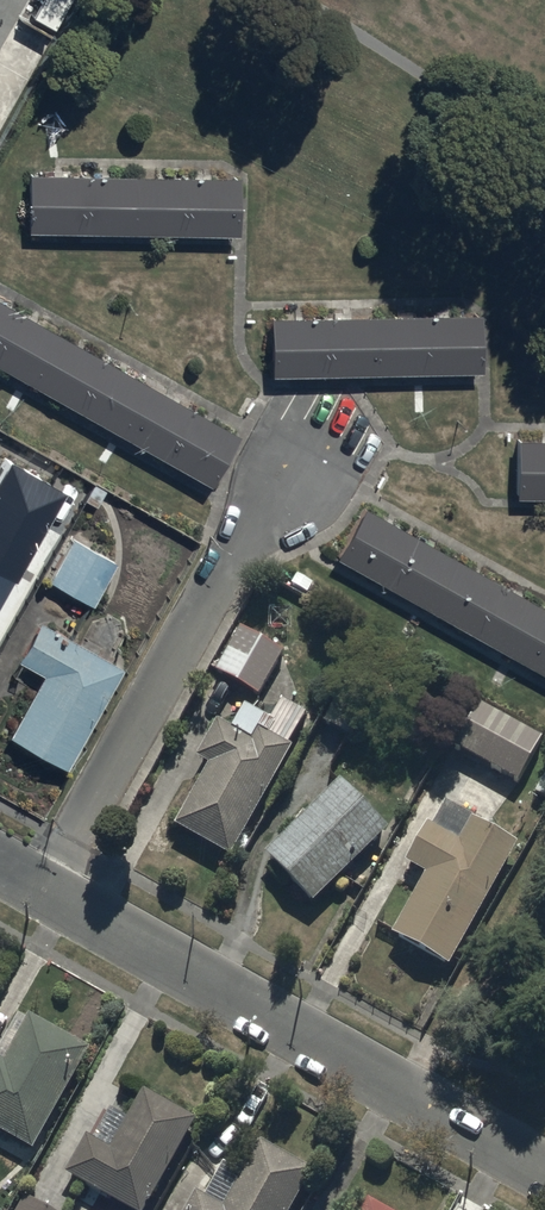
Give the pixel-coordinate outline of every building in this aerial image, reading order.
[(17,20),(0,51),(0,122),(5,125),(53,40),(17,20)] [(234,173),(24,170),(23,227),(234,230),(234,173)] [(0,302),(0,368),(205,481),(234,430),(0,302)] [(478,316),(265,317),(265,370),(478,369),(478,316)] [(512,433),(511,493),(544,493),(544,433),(512,433)] [(0,460),(0,562),(7,566),(54,482),(4,454),(0,460)] [(334,554),(544,675),(544,609),(362,504),(334,554)] [(68,534),(44,577),(88,602),(112,559),(68,534)] [(115,663),(34,619),(14,656),(38,669),(4,731),(60,762),(115,663)] [(237,627),(212,670),(254,695),(280,651),(237,627)] [(539,735),(475,701),(450,746),(514,780),(539,735)] [(207,762),(171,824),(226,855),(288,746),(254,726),(247,739),(215,720),(195,755),(207,762)] [(384,828),(336,779),(261,852),(309,901),(384,828)] [(424,823),(403,861),(421,871),(386,933),(447,967),(516,844),(468,818),(455,840),(424,823)] [(26,1016),(1,1060),(0,1060),(0,1134),(29,1149),(84,1049),(26,1016)] [(139,1091),(106,1150),(81,1136),(60,1172),(128,1209),(139,1209),(190,1119),(139,1091)] [(254,1140),(238,1169),(221,1160),(201,1197),(190,1191),(180,1209),(287,1209),(309,1169),(254,1140)] [(20,1194),(11,1209),(50,1209),(20,1194)] [(362,1200),(357,1209),(381,1209),(362,1200)]
